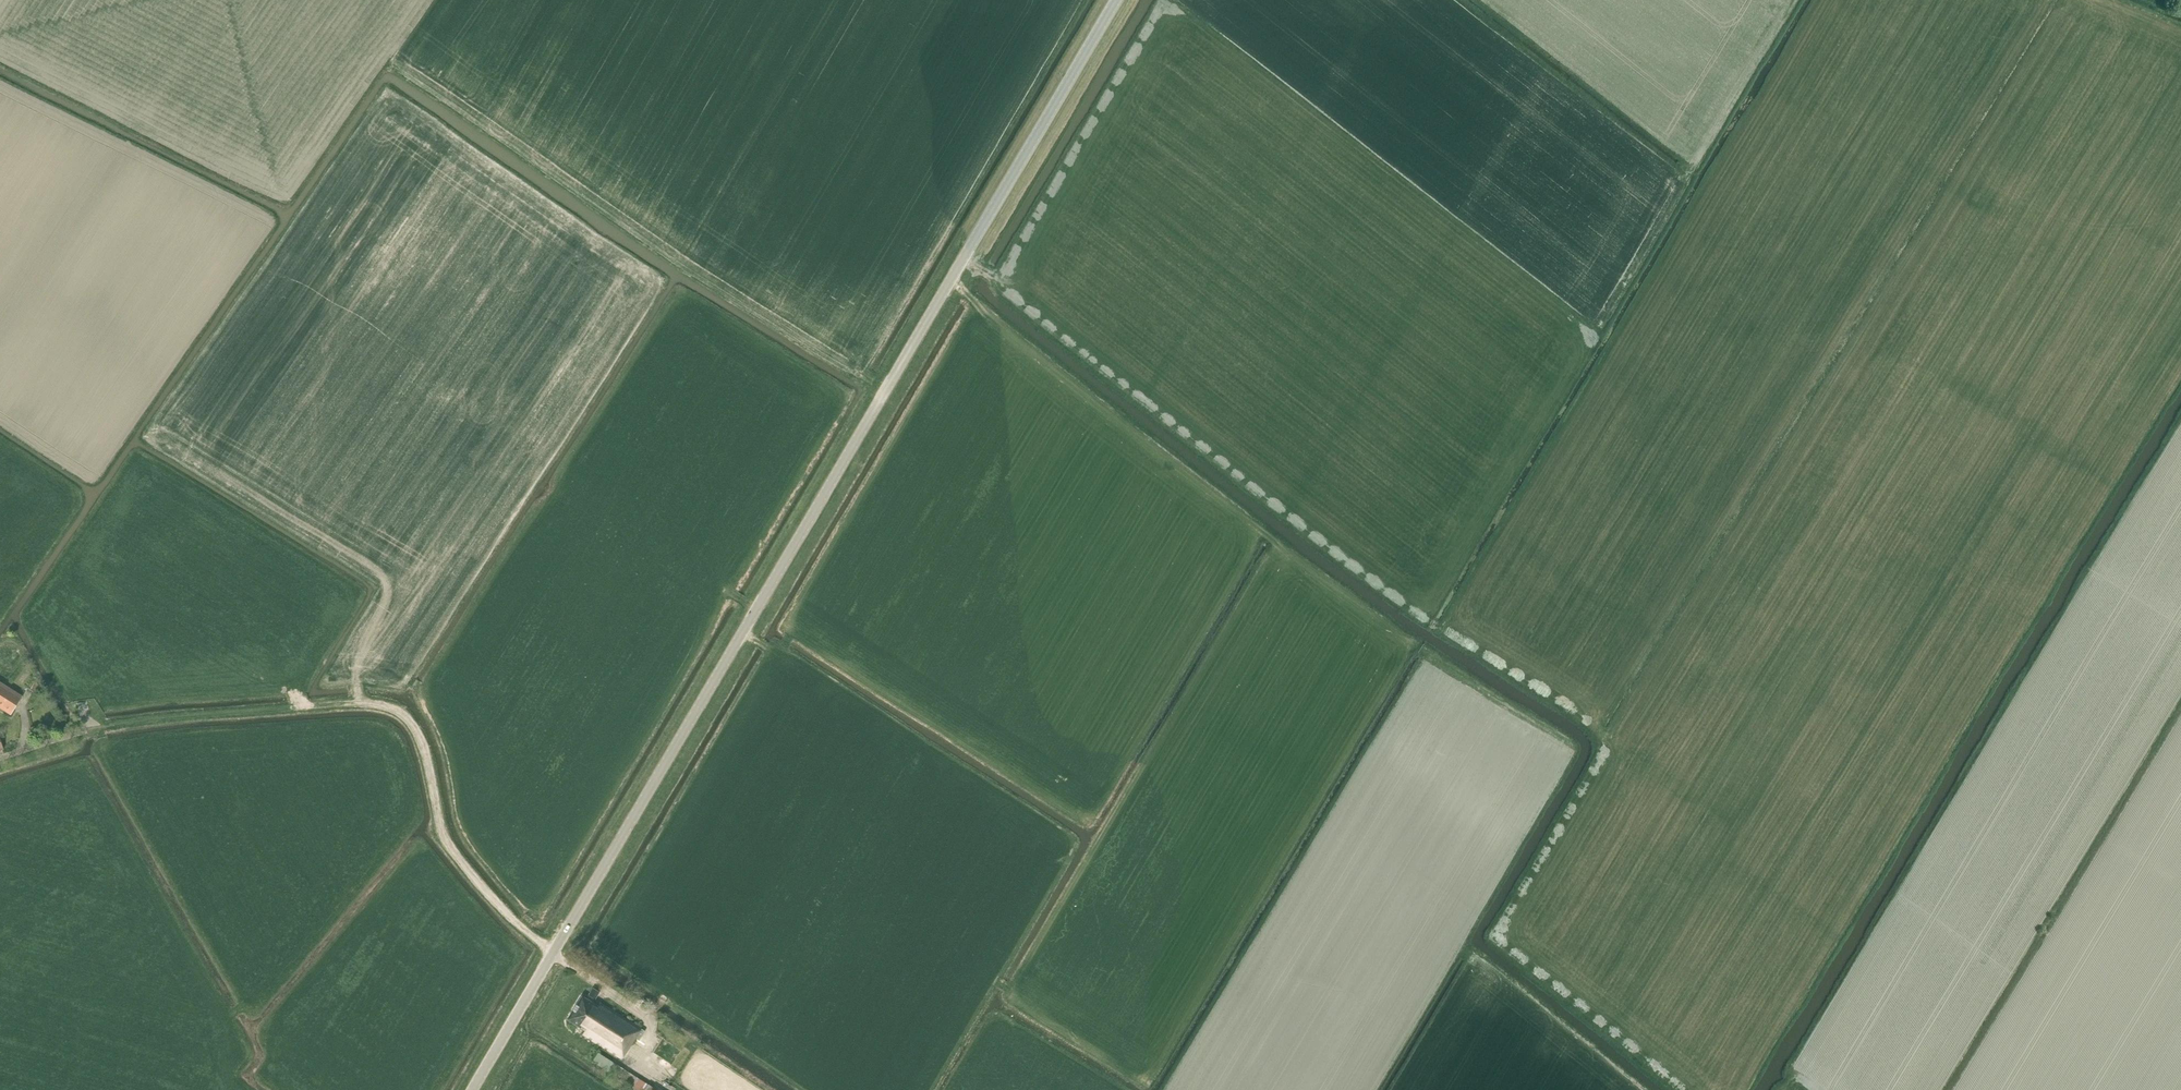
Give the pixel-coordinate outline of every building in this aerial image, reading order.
[(11,715),(23,696),(0,682),(0,708),(11,715)] [(600,1002),(598,1006),(582,996),(567,1019),(585,1031),(583,1034),(602,1046),(593,1060),(639,1089),(650,1089),(652,1087),(608,1059),(612,1053),(622,1059),(635,1038),(639,1041),(644,1032),(645,1031),(644,1031),(644,1030),(600,1002)]
